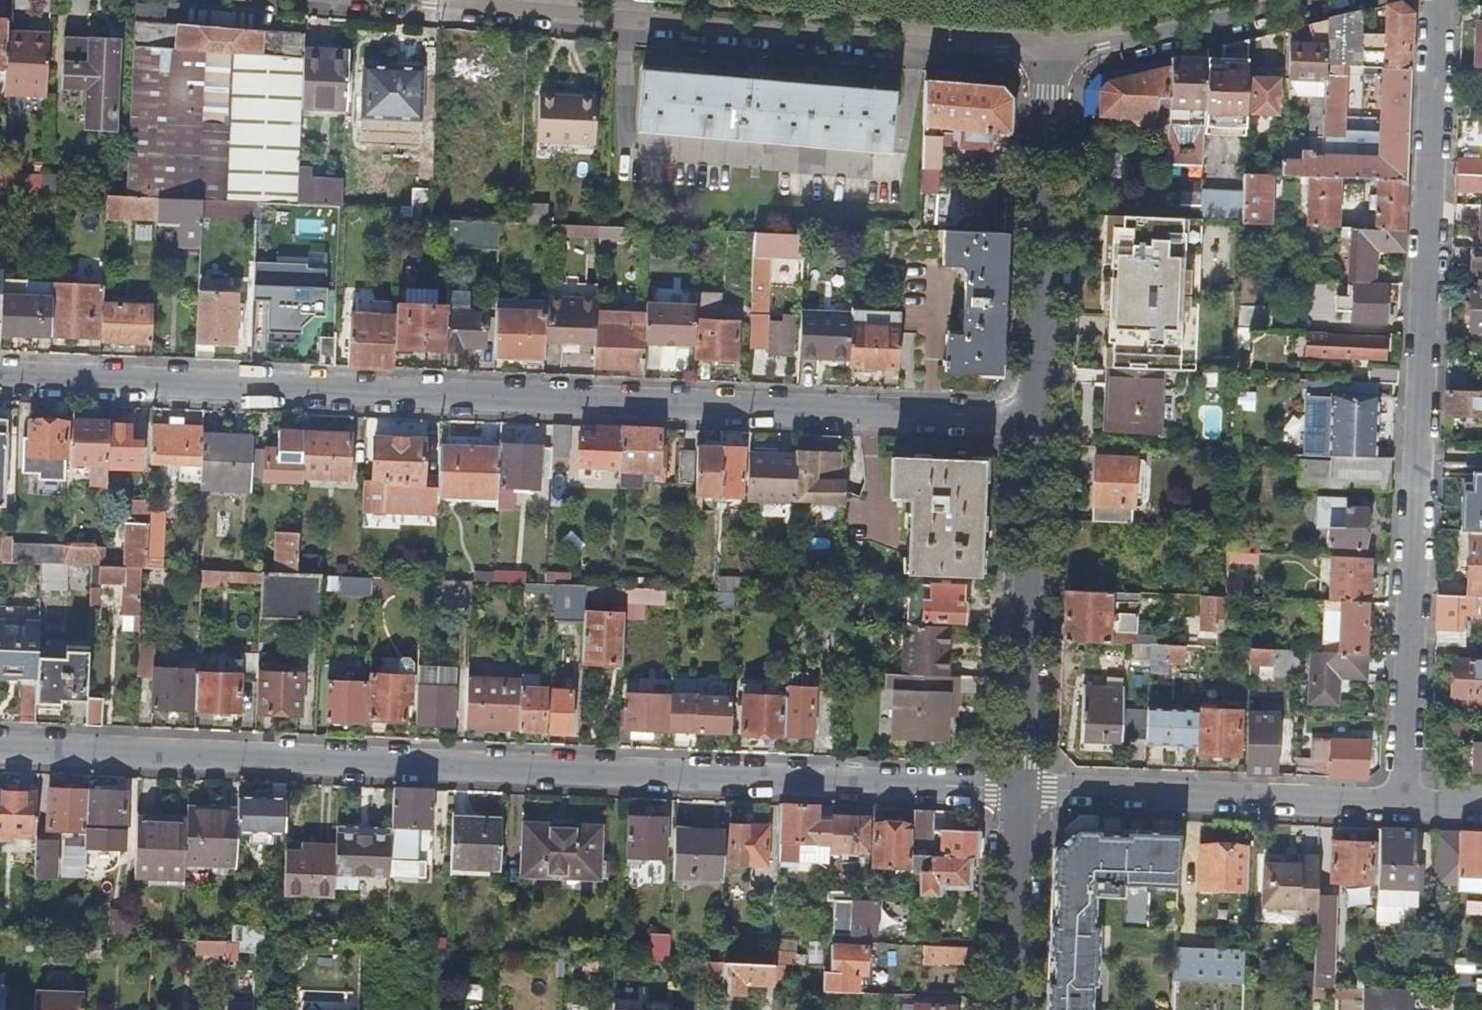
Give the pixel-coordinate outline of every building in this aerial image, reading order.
[(1358,13),(1346,16),(1327,21),(1325,65),(1355,66),(1384,67),(1411,69),(1413,13),(1401,2),(1388,6),(1387,35),(1357,34),(1358,13)] [(136,4),(136,24),(164,25),(166,7),(136,4)] [(189,27),(220,29),(221,12),(191,9),(189,27)] [(221,12),(220,29),(251,31),(252,15),(221,12)] [(1290,78),(1324,79),(1325,65),(1327,21),(1310,24),(1319,45),(1291,44),(1290,78)] [(136,24),(128,197),(158,198),(170,199),(178,26),(164,25),(136,24)] [(178,26),(170,199),(202,200),(212,200),(220,29),(189,27),(178,26)] [(258,202),(277,203),(298,204),(299,168),(302,106),(304,59),(305,34),(251,31),(220,29),(212,200),(258,202)] [(7,32),(6,67),(5,92),(47,94),(49,34),(37,33),(37,39),(26,39),(26,33),(7,32)] [(118,38),(65,35),(62,85),(88,86),(86,128),(114,129),(118,38)] [(1245,128),(1248,39),(1221,45),(1221,57),(1208,57),(1205,125),(1204,133),(1227,133),(1227,127),(1245,128)] [(1171,57),(1170,66),(1170,96),(1169,123),(1180,124),(1194,124),(1205,125),(1208,57),(1208,48),(1171,57)] [(302,106),(346,108),(348,56),(327,56),(327,60),(304,59),(302,106)] [(1170,66),(1171,57),(1170,57),(1106,73),(1109,81),(1128,77),(1170,66)] [(425,68),(364,65),(362,117),(423,119),(425,68)] [(1377,178),(1406,179),(1411,69),(1384,67),(1380,158),(1360,158),(1361,131),(1342,130),(1343,115),(1353,116),(1355,66),(1325,65),(1324,79),(1324,84),(1323,110),(1322,138),(1321,146),(1321,156),(1320,176),(1338,177),(1377,178)] [(1161,96),(1170,96),(1170,66),(1128,77),(1109,81),(1108,82),(1101,90),(1100,115),(1130,117),(1130,122),(1140,122),(1140,118),(1155,118),(1157,96),(1161,96)] [(895,91),(644,70),(639,130),(890,151),(895,91)] [(1283,72),(1253,71),(1251,109),(1283,112),(1283,72)] [(966,73),(965,83),(1000,86),(1001,76),(966,73)] [(997,144),(1009,144),(1011,97),(1001,86),(1000,86),(965,83),(926,80),(923,163),(941,164),(942,127),(966,127),(966,140),(993,140),(993,131),(998,131),(997,144)] [(1315,88),(1315,110),(1323,110),(1324,84),(1319,84),(1318,88),(1315,88)] [(560,89),(560,96),(598,97),(598,90),(560,89)] [(538,141),(579,143),(595,143),(598,97),(560,96),(540,95),(538,141)] [(1167,186),(1168,162),(1169,123),(1170,96),(1161,96),(1160,126),(1155,126),(1153,186),(1167,186)] [(1322,138),(1323,110),(1315,110),(1314,138),(1318,138),(1322,138)] [(1343,115),(1342,130),(1361,131),(1368,131),(1368,116),(1353,116),(1343,115)] [(1168,162),(1203,163),(1204,133),(1205,125),(1194,124),(1192,153),(1179,153),(1180,124),(1169,123),(1168,162)] [(1280,175),(1310,176),(1320,176),(1321,156),(1313,156),(1313,151),(1302,151),(1301,161),(1281,160),(1280,175)] [(1456,175),(1481,176),(1481,160),(1457,159),(1456,175)] [(299,168),(298,204),(340,206),(342,206),(343,179),(306,178),(306,168),(299,168)] [(15,190),(43,191),(43,174),(16,173),(15,190)] [(1270,174),(1243,173),(1243,191),(1242,221),(1242,223),(1269,224),(1270,174)] [(1456,175),(1456,191),(1481,192),(1481,176),(1456,175)] [(1336,227),(1338,177),(1320,176),(1310,176),(1308,226),(1336,227)] [(1404,232),(1406,179),(1377,178),(1375,230),(1404,232)] [(413,219),(433,219),(434,188),(414,187),(413,219)] [(1201,204),(1201,220),(1242,221),(1243,191),(1202,190),(1201,204)] [(57,206),(57,194),(31,193),(31,210),(57,211),(57,206)] [(75,207),(75,195),(57,194),(57,206),(75,207)] [(158,198),(128,197),(108,196),(108,217),(157,219),(158,198)] [(201,246),(202,200),(170,199),(158,198),(157,219),(157,221),(181,222),(181,246),(201,246)] [(334,365),(340,206),(298,204),(277,203),(272,312),(282,327),(282,336),(281,363),(334,365)] [(1201,204),(1166,203),(1166,218),(1201,220),(1201,204)] [(528,223),(550,224),(554,224),(554,218),(548,218),(549,206),(529,205),(528,223)] [(1193,369),(1201,220),(1166,218),(1112,215),(1103,366),(1109,366),(1162,368),(1193,369)] [(499,237),(500,222),(450,220),(447,306),(446,350),(463,350),(463,346),(486,347),(487,314),(471,313),(472,274),(498,275),(499,237)] [(554,224),(550,224),(549,234),(600,236),(600,226),(554,224)] [(619,238),(619,227),(607,226),(600,226),(600,236),(600,237),(619,238)] [(1375,248),(1403,249),(1404,232),(1375,230),(1355,229),(1353,282),(1374,283),(1375,248)] [(945,371),(999,373),(1005,233),(945,230),(944,263),(960,264),(966,274),(964,336),(947,335),(946,360),(943,360),(943,365),(946,365),(945,371)] [(756,232),(755,238),(752,314),(765,315),(767,255),(804,257),(805,234),(756,232)] [(446,272),(446,247),(439,247),(439,252),(433,252),(432,271),(435,271),(435,287),(447,287),(447,272),(446,272)] [(1474,247),(1473,265),(1478,265),(1477,287),(1481,287),(1481,247),(1474,247)] [(1253,304),(1254,277),(1240,276),(1239,304),(1253,304)] [(1385,321),(1387,283),(1374,283),(1353,282),(1352,282),(1349,285),(1348,296),(1343,296),(1337,295),(1336,309),(1353,310),(1353,320),(1385,321)] [(54,336),(103,338),(104,305),(105,285),(54,283),(54,298),(55,298),(54,336)] [(526,364),(545,365),(546,342),(547,305),(527,304),(527,299),(509,299),(510,284),(498,284),(495,354),(526,355),(526,364)] [(4,285),(3,322),(2,334),(52,336),(54,298),(13,296),(13,285),(4,285)] [(1472,288),(1471,329),(1481,330),(1481,289),(1472,288)] [(238,293),(199,291),(197,344),(236,346),(236,338),(237,315),(238,293)] [(723,294),(698,294),(697,305),(697,321),(700,321),(698,357),(738,359),(740,322),(722,321),(723,294)] [(547,305),(546,342),(596,344),(597,311),(597,298),(547,296),(547,305)] [(647,313),(646,343),(696,345),(697,321),(697,305),(647,303),(647,313)] [(397,304),(397,308),(395,348),(446,350),(447,306),(397,304)] [(1253,304),(1239,304),(1238,326),(1270,327),(1271,305),(1253,304)] [(104,305),(103,338),(103,341),(152,342),(154,307),(104,305)] [(352,317),(350,366),(394,368),(395,348),(397,308),(368,307),(368,318),(352,317)] [(595,366),(645,368),(646,343),(647,313),(597,311),(596,344),(595,366)] [(902,313),(852,311),(852,314),(852,328),(902,329),(902,313)] [(850,359),(852,328),(852,314),(802,312),(801,357),(850,359)] [(783,320),(771,319),(769,355),(782,355),(782,348),(795,349),(796,314),(784,313),(783,320)] [(768,348),(769,315),(765,315),(752,314),(751,347),(768,348)] [(902,329),(852,328),(850,359),(850,367),(900,368),(902,329)] [(1386,359),(1387,333),(1378,332),(1377,338),(1307,335),(1306,355),(1386,359)] [(282,336),(252,335),(251,362),(281,363),(282,336)] [(1159,430),(1162,368),(1109,366),(1108,429),(1159,430)] [(1378,382),(1398,383),(1399,367),(1372,366),(1371,382),(1378,382)] [(1375,457),(1378,382),(1371,382),(1336,380),(1333,455),(1375,457)] [(1233,391),(1232,408),(1252,409),(1252,392),(1233,391)] [(1475,392),(1447,391),(1446,414),(1481,415),(1481,392),(1475,392)] [(202,480),(204,436),(204,428),(184,427),(185,419),(171,418),(171,422),(172,423),(172,427),(153,426),(151,471),(161,472),(161,465),(180,466),(179,476),(179,479),(202,480)] [(24,456),(68,457),(69,422),(31,421),(31,446),(24,446),(24,456)] [(109,484),(109,468),(111,425),(76,423),(74,461),(93,462),(92,484),(109,484)] [(131,425),(111,425),(109,468),(141,469),(142,443),(130,443),(131,425)] [(552,425),(551,449),(551,458),(568,459),(570,426),(552,425)] [(621,468),(622,428),(605,427),(604,434),(599,434),(581,433),(579,467),(597,467),(621,468)] [(662,429),(622,428),(621,468),(620,487),(642,488),(642,482),(643,472),(659,472),(661,444),(662,429)] [(301,481),(301,477),(303,432),(278,431),(278,449),(253,448),(252,479),(301,481)] [(351,434),(303,432),(301,477),(350,479),(351,434)] [(253,438),(204,436),(202,480),(202,485),(252,487),(252,479),(253,448),(253,438)] [(438,511),(439,495),(439,484),(424,484),(425,440),(376,438),(374,481),(364,481),(363,507),(438,511)] [(667,445),(661,444),(659,472),(643,472),(642,482),(665,483),(667,445)] [(699,445),(699,450),(697,483),(697,495),(720,496),(722,447),(699,445)] [(439,495),(498,497),(499,486),(500,448),(441,446),(439,484),(439,495)] [(551,449),(500,447),(500,448),(499,486),(516,487),(516,492),(527,492),(527,487),(539,488),(539,478),(550,479),(551,463),(551,458),(551,449)] [(722,447),(720,496),(744,497),(745,453),(745,448),(722,447)] [(681,482),(696,483),(697,450),(681,450),(681,482)] [(797,450),(797,454),(795,499),(810,499),(810,502),(844,503),(845,474),(840,474),(840,452),(797,450)] [(795,501),(795,499),(797,454),(749,453),(748,499),(795,501)] [(1391,488),(1392,458),(1375,457),(1333,455),(1333,460),(1302,459),(1301,485),(1391,488)] [(1097,456),(1095,520),(1134,522),(1135,504),(1137,458),(1097,456)] [(911,498),(910,574),(980,577),(984,462),(894,458),(892,498),(911,498)] [(1144,459),(1137,458),(1135,504),(1142,504),(1145,501),(1146,462),(1144,459)] [(160,476),(179,476),(180,466),(161,465),(161,472),(160,476)] [(597,481),(597,467),(579,467),(579,480),(597,481)] [(516,487),(499,486),(498,497),(498,509),(516,510),(516,492),(516,487)] [(125,567),(143,568),(148,568),(150,510),(150,500),(135,500),(135,518),(128,518),(125,567)] [(791,514),(792,502),(769,501),(768,513),(791,514)] [(1367,506),(1338,505),(1338,502),(1322,501),(1322,525),(1330,525),(1330,545),(1365,546),(1367,506)] [(150,510),(148,568),(163,568),(166,511),(150,510)] [(1442,531),(1471,532),(1473,532),(1473,515),(1442,515),(1442,531)] [(277,573),(298,574),(299,532),(278,531),(277,573)] [(1473,532),(1471,532),(1469,597),(1481,598),(1481,532),(1473,532)] [(830,553),(829,536),(809,536),(810,554),(830,553)] [(14,544),(14,541),(0,540),(0,562),(13,562),(14,544)] [(1231,540),(1230,551),(1261,552),(1261,541),(1231,540)] [(14,544),(13,562),(43,563),(63,564),(64,545),(14,544)] [(68,564),(92,566),(100,566),(105,566),(106,546),(64,545),(63,564),(68,564)] [(1287,565),(1287,553),(1261,552),(1230,551),(1230,563),(1287,565)] [(1334,555),(1333,601),(1344,601),(1369,602),(1370,556),(1334,555)] [(67,590),(68,564),(63,564),(43,563),(42,589),(67,590)] [(100,566),(92,566),(92,583),(99,583),(100,566)] [(140,630),(143,568),(125,567),(105,566),(100,566),(99,583),(116,584),(120,579),(124,585),(123,630),(140,630)] [(1242,566),(1230,566),(1229,585),(1241,585),(1242,566)] [(233,571),(203,570),(202,588),(217,588),(218,579),(256,580),(256,582),(262,583),(263,573),(233,571)] [(496,572),(495,582),(526,584),(526,574),(496,572)] [(321,620),(323,575),(298,574),(277,573),(263,573),(262,583),(261,618),(321,620)] [(373,577),(343,576),(343,586),(373,587),(373,577)] [(719,592),(735,593),(741,593),(742,580),(720,579),(719,592)] [(547,588),(547,585),(526,584),(526,593),(546,593),(547,588)] [(586,586),(556,585),(555,622),(584,623),(585,613),(585,602),(586,586)] [(910,585),(908,625),(924,625),(924,619),(971,621),(971,606),(968,603),(963,603),(964,587),(910,585)] [(626,588),(586,586),(585,602),(626,603),(626,588)] [(665,590),(626,588),(626,603),(665,604),(665,600),(665,590)] [(665,600),(675,600),(676,590),(665,590),(665,600)] [(1139,607),(1140,593),(1066,590),(1064,640),(1135,643),(1138,643),(1139,615),(1111,614),(1112,602),(1129,602),(1130,607),(1139,607)] [(815,604),(815,596),(791,595),(791,604),(815,604)] [(1215,596),(1203,595),(1202,631),(1216,631),(1217,617),(1228,617),(1229,596),(1215,596)] [(1469,597),(1439,596),(1437,645),(1466,646),(1467,629),(1461,628),(1461,613),(1481,614),(1481,598),(1469,597)] [(840,600),(839,622),(849,623),(850,601),(840,600)] [(1333,601),(1327,601),(1325,651),(1342,651),(1344,601),(1333,601)] [(1367,652),(1369,602),(1344,601),(1342,651),(1367,652)] [(8,678),(8,672),(19,672),(18,677),(38,678),(39,658),(40,623),(29,623),(30,606),(0,605),(0,678),(8,678)] [(585,613),(584,623),(583,663),(623,664),(625,615),(585,613)] [(944,659),(945,626),(924,625),(908,625),(907,625),(905,674),(947,676),(947,659),(944,659)] [(1227,631),(1220,631),(1219,646),(1227,647),(1227,631)] [(1152,644),(1138,643),(1135,643),(1135,657),(1151,657),(1152,644)] [(1169,644),(1152,644),(1151,657),(1151,660),(1169,660),(1169,644)] [(1186,650),(1186,645),(1169,644),(1169,660),(1168,661),(1186,662),(1186,650)] [(1302,650),(1252,648),(1251,670),(1260,670),(1261,664),(1275,665),(1275,674),(1301,675),(1302,650)] [(67,658),(39,658),(38,678),(37,703),(61,704),(62,700),(87,701),(89,650),(67,649),(67,658)] [(1367,675),(1367,652),(1342,651),(1325,651),(1316,650),(1313,701),(1338,702),(1340,674),(1367,675)] [(197,710),(199,673),(199,662),(184,662),(184,670),(156,669),(157,651),(139,651),(138,677),(155,678),(154,708),(197,710)] [(242,654),(242,661),(242,674),(241,678),(258,678),(259,655),(242,654)] [(688,658),(673,658),(671,696),(686,696),(688,658)] [(1455,658),(1453,696),(1469,697),(1469,703),(1481,704),(1481,696),(1481,660),(1455,658)] [(399,664),(399,677),(414,677),(414,664),(410,660),(404,659),(399,664)] [(242,661),(230,660),(229,674),(242,674),(242,661)] [(457,669),(419,666),(417,724),(455,726),(457,669)] [(242,674),(229,674),(199,673),(197,710),(240,711),(241,678),(242,674)] [(303,675),(262,674),(262,678),(261,713),(301,714),(303,675)] [(958,693),(958,676),(947,676),(905,674),(888,674),(888,689),(895,689),(894,739),(949,741),(950,717),(950,693),(958,693)] [(399,677),(372,675),(370,721),(406,723),(407,704),(414,704),(415,677),(414,677),(399,677)] [(1108,677),(1107,687),(1124,688),(1124,678),(1108,677)] [(785,735),(787,686),(788,680),(743,678),(741,733),(785,735)] [(468,727),(520,729),(522,689),(522,683),(469,681),(468,727)] [(327,721),(366,722),(368,683),(329,682),(327,721)] [(815,687),(787,686),(785,735),(814,736),(815,687)] [(1122,737),(1148,738),(1149,710),(1124,709),(1124,688),(1107,687),(1085,686),(1083,741),(1105,741),(1122,742),(1122,737)] [(547,690),(522,689),(520,729),(546,730),(547,690)] [(572,692),(552,692),(550,732),(570,733),(572,692)] [(958,693),(950,693),(950,717),(957,717),(958,693)] [(626,722),(621,722),(620,748),(632,748),(632,729),(641,730),(641,739),(653,739),(653,730),(667,731),(669,696),(627,694),(626,722)] [(730,733),(731,698),(686,696),(671,696),(669,731),(730,733)] [(87,726),(102,726),(103,698),(88,697),(88,701),(87,726)] [(1198,718),(1197,745),(1197,752),(1214,753),(1214,758),(1233,759),(1233,754),(1240,754),(1242,710),(1240,710),(1240,705),(1202,703),(1202,708),(1199,708),(1198,718)] [(1253,713),(1250,773),(1279,774),(1281,704),(1269,704),(1269,714),(1253,713)] [(1198,718),(1199,708),(1149,707),(1149,710),(1148,738),(1147,744),(1197,745),(1198,718)] [(1467,744),(1468,713),(1453,712),(1452,743),(1467,744)] [(1332,776),(1369,777),(1370,740),(1333,739),(1333,741),(1332,776)] [(1104,750),(1105,741),(1083,741),(1083,749),(1104,750)] [(1318,741),(1318,759),(1317,775),(1332,776),(1333,741),(1318,741)] [(1481,773),(1481,742),(1473,742),(1472,773),(1481,773)] [(1304,754),(1299,754),(1298,774),(1317,775),(1318,759),(1304,759),(1304,754)] [(272,798),(238,797),(237,811),(236,831),(252,831),(273,832),(286,833),(288,784),(273,783),(272,798)] [(431,790),(393,788),(391,828),(391,837),(406,837),(407,832),(413,832),(413,826),(429,827),(431,790)] [(47,829),(86,831),(87,791),(49,789),(47,829)] [(126,793),(87,791),(86,831),(85,847),(124,848),(126,793)] [(35,836),(37,794),(0,792),(0,835),(35,836)] [(798,842),(829,843),(830,816),(830,806),(781,804),(779,860),(797,861),(798,842)] [(186,809),(186,819),(184,860),(235,863),(236,831),(237,811),(186,809)] [(934,829),(934,810),(913,809),(912,825),(911,853),(968,856),(979,856),(980,830),(955,830),(934,829)] [(956,811),(934,810),(934,829),(955,830),(956,811)] [(666,817),(628,815),(627,861),(638,861),(638,856),(646,856),(665,857),(666,817)] [(830,816),(829,843),(829,855),(834,855),(834,850),(861,851),(861,861),(869,862),(871,817),(830,816)] [(450,867),(500,869),(502,819),(452,817),(450,867)] [(134,874),(184,876),(184,860),(186,819),(167,818),(167,823),(136,821),(134,874)] [(523,874),(561,876),(563,825),(525,823),(523,874)] [(731,824),(729,862),(766,864),(768,825),(731,824)] [(911,861),(911,853),(912,825),(874,824),(872,866),(911,867),(911,861)] [(601,826),(563,825),(561,876),(592,877),(592,860),(599,860),(601,826)] [(356,827),(336,826),(335,852),(334,874),(389,876),(389,875),(390,859),(391,837),(391,828),(371,827),(371,830),(369,830),(369,832),(359,832),(359,829),(356,829),(356,827)] [(673,874),(722,876),(724,831),(675,829),(673,874)] [(1380,830),(1378,892),(1377,905),(1416,907),(1418,865),(1415,865),(1416,832),(1380,830)] [(272,841),(273,832),(252,831),(252,840),(272,841)] [(1123,888),(1177,890),(1179,837),(1124,834),(1124,838),(1102,837),(1102,832),(1087,832),(1075,831),(1054,850),(1052,891),(1057,891),(1057,903),(1095,904),(1095,898),(1123,900),(1123,888)] [(1459,834),(1437,833),(1436,866),(1458,867),(1459,834)] [(1459,834),(1458,867),(1458,877),(1481,878),(1481,835),(1459,834)] [(51,843),(35,842),(34,877),(55,877),(55,863),(50,863),(51,843)] [(797,861),(828,862),(829,855),(829,843),(798,842),(797,861)] [(1373,846),(1333,844),(1331,883),(1372,885),(1373,846)] [(1200,890),(1247,892),(1248,850),(1202,849),(1200,890)] [(335,852),(286,850),(284,893),(333,895),(334,874),(335,852)] [(967,885),(968,856),(911,853),(911,861),(929,861),(929,868),(927,868),(927,870),(920,870),(919,911),(946,912),(946,895),(937,894),(938,884),(967,885)] [(1298,915),(1317,916),(1318,898),(1320,858),(1300,858),(1300,866),(1285,866),(1263,865),(1262,908),(1264,908),(1297,909),(1298,915)] [(425,860),(390,859),(389,875),(425,877),(425,860)] [(1458,867),(1436,866),(1436,885),(1457,886),(1458,877),(1458,867)] [(1457,894),(1481,894),(1481,878),(1458,877),(1457,886),(1457,894)] [(1371,909),(1377,909),(1377,905),(1378,892),(1368,891),(1368,902),(1370,902),(1371,909)] [(1335,898),(1318,898),(1317,916),(1314,988),(1332,988),(1335,898)] [(877,901),(834,899),(833,933),(875,935),(877,901)] [(1054,957),(1054,977),(1097,979),(1098,928),(1094,928),(1095,904),(1057,903),(1056,926),(1051,926),(1050,957),(1054,957)] [(1416,907),(1377,905),(1377,909),(1376,923),(1415,925),(1416,907)] [(1297,909),(1264,908),(1263,918),(1268,923),(1292,924),(1297,919),(1298,915),(1297,909)] [(108,937),(132,938),(133,911),(109,910),(108,937)] [(244,942),(267,943),(267,925),(245,925),(244,942)] [(637,932),(635,958),(654,959),(655,933),(637,932)] [(654,959),(669,960),(670,934),(655,933),(654,959)] [(196,953),(226,954),(226,942),(196,941),(196,953)] [(831,972),(824,971),(824,991),(858,992),(859,972),(866,973),(867,945),(832,944),(831,972)] [(974,963),(975,947),(944,945),(943,962),(974,963)] [(719,962),(724,962),(752,963),(752,950),(719,949),(719,962)] [(752,950),(752,963),(762,964),(763,952),(752,950)] [(1174,981),(1244,985),(1246,954),(1175,950),(1174,981)] [(762,964),(774,964),(775,952),(763,952),(762,964)] [(795,953),(794,965),(804,966),(805,953),(795,953)] [(597,962),(584,961),(584,971),(596,971),(597,962)] [(724,962),(719,962),(698,961),(698,971),(723,972),(724,962)] [(774,980),(774,964),(762,964),(752,963),(724,962),(723,972),(723,973),(728,973),(728,993),(744,994),(744,983),(774,984),(774,980)] [(786,965),(774,964),(774,980),(785,980),(786,965)] [(1282,965),(1262,964),(1262,983),(1281,984),(1282,965)] [(1355,966),(1354,990),(1364,990),(1374,990),(1375,966),(1355,966)] [(1312,985),(1313,973),(1302,973),(1301,985),(1312,985)] [(1092,987),(1096,987),(1097,979),(1054,977),(1054,983),(1049,983),(1048,1009),(1091,1009),(1092,987)] [(84,991),(34,989),(33,1009),(84,1009),(84,991)] [(1340,1000),(1363,1001),(1364,990),(1354,990),(1341,989),(1340,1000)] [(1413,992),(1374,990),(1364,990),(1363,1001),(1363,1009),(1412,1009),(1413,992)] [(612,1009),(672,1009),(673,1002),(613,999),(612,1009)]
